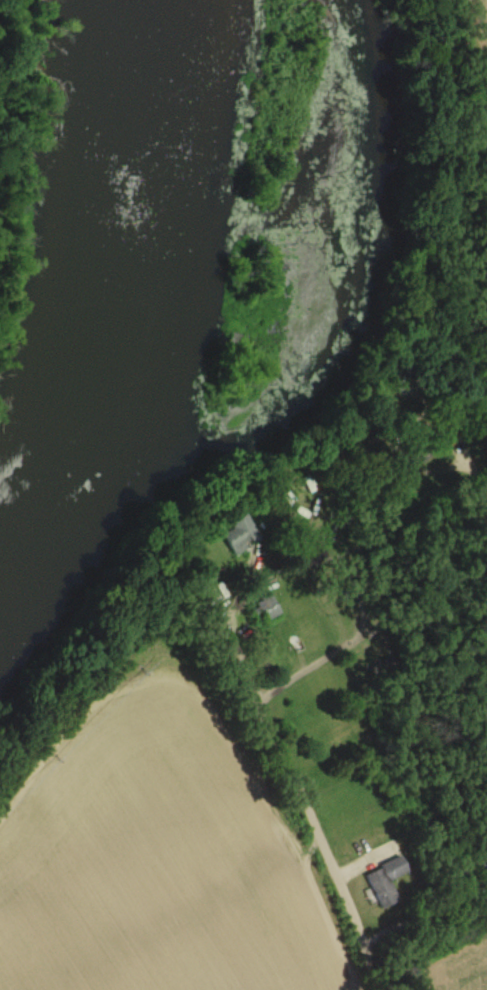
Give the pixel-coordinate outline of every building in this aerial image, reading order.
[(228,524),(230,527),(220,533),(233,555),(259,539),(244,514),(228,524)] [(247,610),(253,619),(260,615),(265,622),(280,613),(269,596),(247,610)] [(389,880),(406,873),(400,858),(364,873),(379,910),(398,902),(389,880)]
